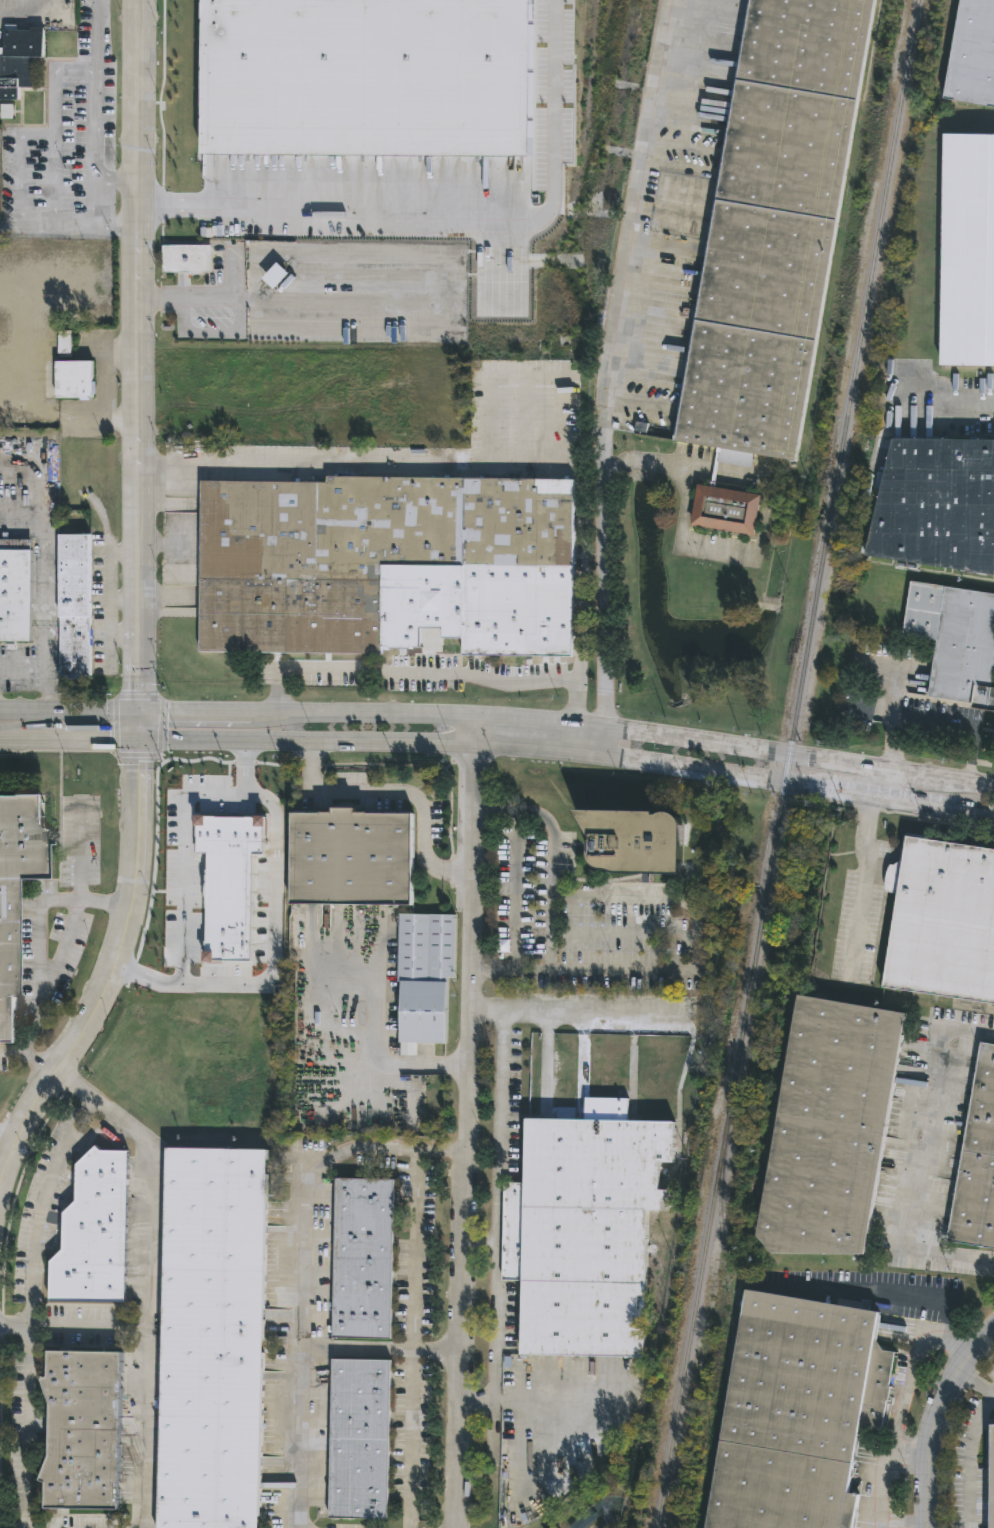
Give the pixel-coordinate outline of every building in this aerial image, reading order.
[(201,151),(529,157),(530,0),(200,0),(201,151)] [(673,442),(748,0),(873,0),(795,462),(673,442)] [(942,100),(959,0),(993,0),(993,110),(942,100)] [(16,101),(0,101),(0,49),(2,49),(2,30),(41,30),(41,58),(31,58),(31,89),(16,88),(16,101)] [(11,121),(11,106),(0,106),(0,121),(11,121)] [(939,366),(993,367),(993,136),(943,135),(939,366)] [(161,247),(210,246),(210,275),(162,275),(161,247)] [(54,362),(54,399),(92,399),(92,363),(54,362)] [(891,440),(993,441),(993,575),(863,555),(891,440)] [(571,481),(570,658),(461,657),(418,656),(418,649),(381,649),(381,656),(199,654),(200,482),(325,483),(325,478),(571,481)] [(696,485),(759,496),(752,536),(689,524),(696,485)] [(58,536),(59,677),(64,677),(64,681),(77,681),(77,677),(89,676),(88,535),(58,536)] [(29,643),(29,540),(0,540),(0,643),(29,643)] [(989,689),(993,690),(993,713),(970,709),(971,705),(927,698),(935,642),(901,636),(909,582),(993,595),(993,658),(989,689)] [(11,1043),(9,880),(40,880),(39,845),(45,845),(45,830),(39,831),(39,796),(0,797),(0,1043),(11,1043)] [(573,808),(652,810),(652,812),(656,812),(660,811),(665,810),(669,810),(673,812),(677,816),(679,820),(680,825),(678,872),(613,871),(607,867),(599,867),(594,864),(588,857),(587,854),(588,832),(573,808)] [(288,906),(410,906),(410,816),(352,815),(352,810),(331,809),(331,815),(288,815),(288,906)] [(881,987),(993,1003),(993,850),(903,837),(881,987)] [(398,916),(397,977),(451,978),(453,917),(398,916)] [(400,983),(398,1043),(444,1045),(446,984),(400,983)] [(795,997),(753,1236),(771,1256),(862,1259),(904,1015),(795,997)] [(946,1242),(993,1250),(993,1046),(979,1044),(946,1242)] [(644,1213),(642,1357),(519,1356),(520,1284),(502,1283),(503,1185),(521,1185),(522,1121),(583,1121),(583,1099),(627,1100),(626,1123),(672,1124),(671,1164),(658,1164),(657,1192),(666,1192),(665,1213),(644,1213)] [(158,1527),(256,1527),(263,1152),(164,1151),(158,1527)] [(125,1153),(123,1304),(47,1303),(47,1264),(60,1252),(61,1215),(73,1203),(73,1167),(89,1152),(125,1153)] [(394,1182),(390,1340),(332,1339),(335,1180),(394,1182)] [(704,1527),(851,1527),(856,1496),(845,1494),(855,1438),(867,1429),(879,1431),(892,1354),(880,1352),(872,1341),(877,1314),(744,1292),(704,1527)] [(119,1355),(116,1511),(41,1510),(42,1485),(37,1483),(46,1459),(47,1404),(39,1382),(45,1380),(45,1354),(119,1355)] [(390,1363),(387,1520),(329,1519),(331,1362),(390,1363)] [(601,1515),(594,1506),(568,1527),(586,1527),(601,1515)]
